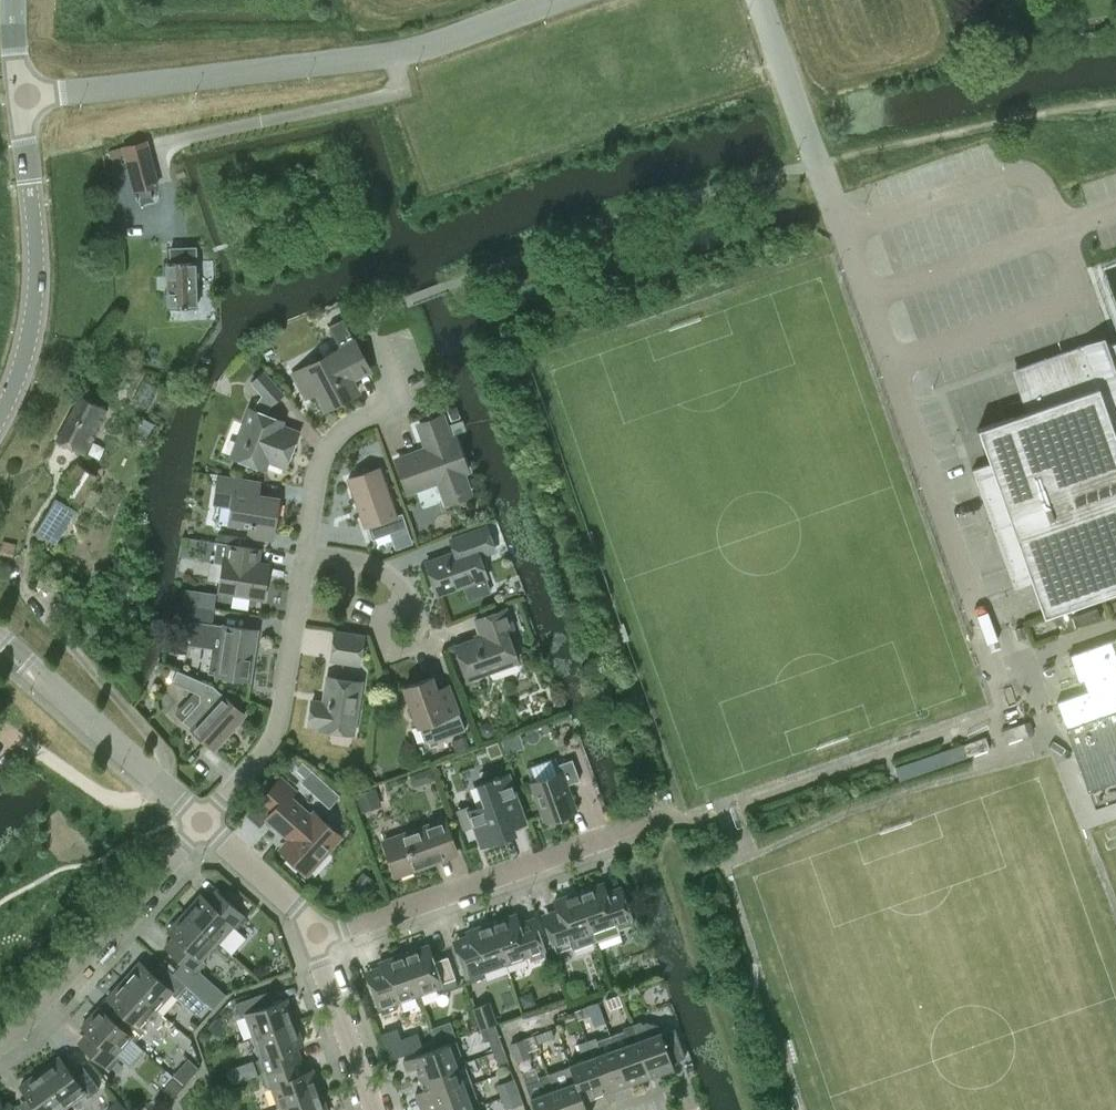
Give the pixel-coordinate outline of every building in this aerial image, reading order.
[(124,147),(135,190),(157,184),(145,141),(124,147)] [(171,261),(166,261),(168,307),(197,306),(195,247),(170,248),(171,261)] [(353,337),(343,318),(329,325),(339,345),(353,337)] [(973,468),(1015,587),(1032,581),(1043,612),(1044,615),(1115,590),(1115,342),(1114,342),(1108,345),(1104,335),(1081,344),(1016,367),(1026,397),(1031,409),(1014,415),(978,428),(990,462),(973,468)] [(350,378),(369,368),(354,340),(294,373),(306,394),(316,389),(326,407),(356,390),(350,378)] [(285,465),(298,433),(280,426),(282,420),(265,413),(272,403),(282,394),(263,371),(252,381),(263,393),(252,408),(251,407),(232,455),(264,468),(268,458),(285,465)] [(93,428),(102,408),(95,405),(78,397),(68,417),(66,416),(54,439),(83,454),(95,429),(93,428)] [(1031,409),(1026,397),(1009,403),(1014,415),(1031,409)] [(447,409),(450,420),(460,416),(456,406),(447,409)] [(446,500),(469,492),(461,471),(465,470),(454,439),(451,440),(442,417),(420,425),(428,448),(398,459),(409,490),(439,479),(446,500)] [(451,426),(455,436),(466,432),(462,422),(451,426)] [(79,501),(95,475),(77,463),(60,489),(79,501)] [(372,538),(407,526),(402,512),(396,514),(380,468),(349,478),(365,525),(367,524),(372,538)] [(271,537),(277,499),(248,494),(250,480),(219,475),(215,501),(232,504),(230,521),(250,525),(249,533),(271,537)] [(54,497),(34,531),(54,544),(75,510),(54,497)] [(478,555),(495,548),(486,526),(450,539),(454,550),(426,561),(438,594),(486,576),(478,555)] [(262,598),(268,563),(247,559),(249,546),(216,541),(213,561),(223,564),(218,591),(262,598)] [(205,591),(203,605),(215,607),(217,592),(205,591)] [(181,619),(211,623),(214,608),(183,604),(181,619)] [(467,677),(516,659),(505,629),(512,627),(505,609),(477,619),(483,636),(456,646),(467,677)] [(222,625),(211,623),(193,621),(190,644),(212,647),(208,670),(215,671),(215,673),(250,679),(257,630),(222,625)] [(1021,624),(1013,627),(1018,640),(1026,637),(1021,624)] [(360,663),(364,635),(334,631),(330,658),(360,663)] [(1069,654),(1079,681),(1083,680),(1087,690),(1057,701),(1088,790),(1115,780),(1115,637),(1069,654)] [(172,681),(199,694),(199,701),(182,719),(213,747),(244,714),(212,684),(177,668),(172,681)] [(353,733),(361,681),(328,676),(325,692),(327,692),(325,702),(312,700),(309,724),(321,726),(321,728),(353,733)] [(411,717),(417,718),(425,740),(430,742),(465,729),(456,703),(443,708),(432,677),(405,687),(412,704),(409,711),(411,717)] [(488,737),(495,731),(493,723),(485,720),(479,726),(481,734),(488,737)] [(502,739),(506,753),(524,748),(520,734),(502,739)] [(451,740),(455,751),(469,745),(465,735),(451,740)] [(963,743),(895,766),(900,779),(967,757),(963,743)] [(558,764),(561,772),(531,782),(545,821),(576,810),(567,784),(580,780),(572,759),(558,764)] [(511,826),(525,821),(508,774),(479,784),(486,804),(470,810),(481,843),(513,832),(511,826)] [(307,872),(340,835),(314,811),(310,814),(291,797),(296,792),(281,778),(262,799),(274,810),(267,817),(290,838),(281,849),(307,872)] [(375,788),(356,794),(362,813),(382,806),(375,788)] [(396,874),(456,853),(444,819),(384,841),(396,874)] [(367,874),(353,894),(363,901),(377,880),(367,874)] [(602,882),(578,890),(595,939),(619,930),(619,929),(637,922),(626,892),(608,899),(602,882)] [(595,939),(578,890),(554,899),(560,916),(546,921),(557,951),(571,946),(571,947),(595,939)] [(184,912),(217,942),(233,925),(237,928),(247,917),(226,899),(217,909),(201,894),(184,912)] [(199,970),(206,962),(202,959),(217,942),(184,912),(168,930),(175,936),(165,946),(183,961),(173,973),(186,985),(198,996),(200,998),(207,1004),(212,1008),(225,994),(199,970)] [(515,913),(491,921),(506,963),(528,955),(530,960),(545,955),(535,925),(521,930),(515,913)] [(506,963),(491,921),(467,930),(473,947),(459,952),(470,982),(485,976),(483,971),(506,963)] [(427,944),(403,953),(418,994),(441,986),(443,991),(458,986),(448,956),(433,961),(427,944)] [(418,994),(403,953),(380,961),(386,978),(371,983),(382,1013),(397,1007),(395,1002),(418,994)] [(124,979),(156,1009),(172,992),(176,996),(186,985),(173,973),(165,966),(156,977),(140,962),(124,979)] [(132,1037),(131,1037),(135,1041),(136,1040),(145,1030),(141,1026),(156,1009),(124,979),(99,1007),(132,1037)] [(637,985),(628,988),(631,996),(639,993),(637,985)] [(246,1015),(254,1036),(295,1021),(287,999),(266,1006),(261,993),(236,1003),(241,1017),(246,1015)] [(532,993),(520,998),(524,1009),(536,1005),(532,993)] [(188,1007),(197,1015),(207,1004),(200,998),(198,996),(188,1007)] [(473,1007),(481,1028),(497,1022),(489,1001),(473,1007)] [(586,1006),(574,1011),(577,1020),(590,1016),(586,1006)] [(132,1037),(99,1007),(82,1025),(99,1040),(90,1050),(110,1069),(120,1058),(116,1054),(131,1037),(132,1037)] [(641,1020),(632,1024),(651,1076),(674,1067),(672,1061),(685,1056),(674,1027),(661,1032),(658,1024),(646,1021),(641,1023),(641,1020)] [(295,1021),(254,1036),(261,1058),(256,1060),(261,1073),(287,1064),(282,1051),(303,1044),(295,1021)] [(467,1023),(466,1026),(467,1029),(471,1031),(475,1030),(477,1026),(475,1023),(471,1022),(467,1023)] [(651,1076),(632,1024),(623,1027),(624,1030),(610,1035),(628,1084),(651,1076)] [(552,1029),(534,1036),(537,1044),(555,1038),(552,1029)] [(420,1035),(404,1040),(409,1053),(425,1047),(420,1035)] [(494,1051),(503,1048),(498,1035),(490,1039),(494,1051)] [(606,1092),(628,1084),(610,1035),(597,1040),(596,1037),(587,1040),(606,1092)] [(516,1059),(529,1055),(523,1038),(510,1042),(516,1059)] [(569,1066),(574,1080),(575,1079),(583,1101),(584,1100),(606,1092),(587,1040),(578,1043),(583,1058),(568,1064),(569,1066)] [(420,1078),(464,1062),(456,1041),(404,1059),(407,1069),(416,1066),(420,1078)] [(507,1060),(503,1048),(494,1051),(499,1063),(507,1060)] [(40,1071),(66,1106),(85,1092),(88,1097),(100,1088),(83,1066),(72,1074),(59,1056),(40,1071)] [(279,1107),(321,1091),(313,1069),(305,1072),(301,1059),(287,1064),(261,1073),(266,1087),(271,1085),(279,1107)] [(415,1092),(419,1103),(471,1084),(464,1062),(420,1078),(424,1089),(415,1092)] [(182,1066),(174,1076),(183,1084),(192,1075),(182,1066)] [(561,1109),(588,1109),(584,1100),(583,1101),(575,1079),(574,1080),(569,1066),(557,1070),(548,1073),(561,1109)] [(66,1106),(40,1071),(21,1085),(34,1103),(24,1109),(61,1109),(66,1106)] [(548,1073),(539,1077),(540,1079),(526,1084),(535,1109),(561,1109),(548,1073)] [(174,1078),(163,1090),(166,1092),(171,1097),(182,1085),(174,1078)] [(503,1096),(519,1090),(514,1078),(498,1084),(503,1096)] [(479,1105),(471,1084),(419,1103),(422,1109),(429,1109),(431,1109),(432,1109),(465,1109),(479,1105)] [(523,1102),(519,1090),(503,1096),(507,1108),(523,1102)] [(321,1091),(279,1107),(280,1109),(327,1109),(321,1091)]
